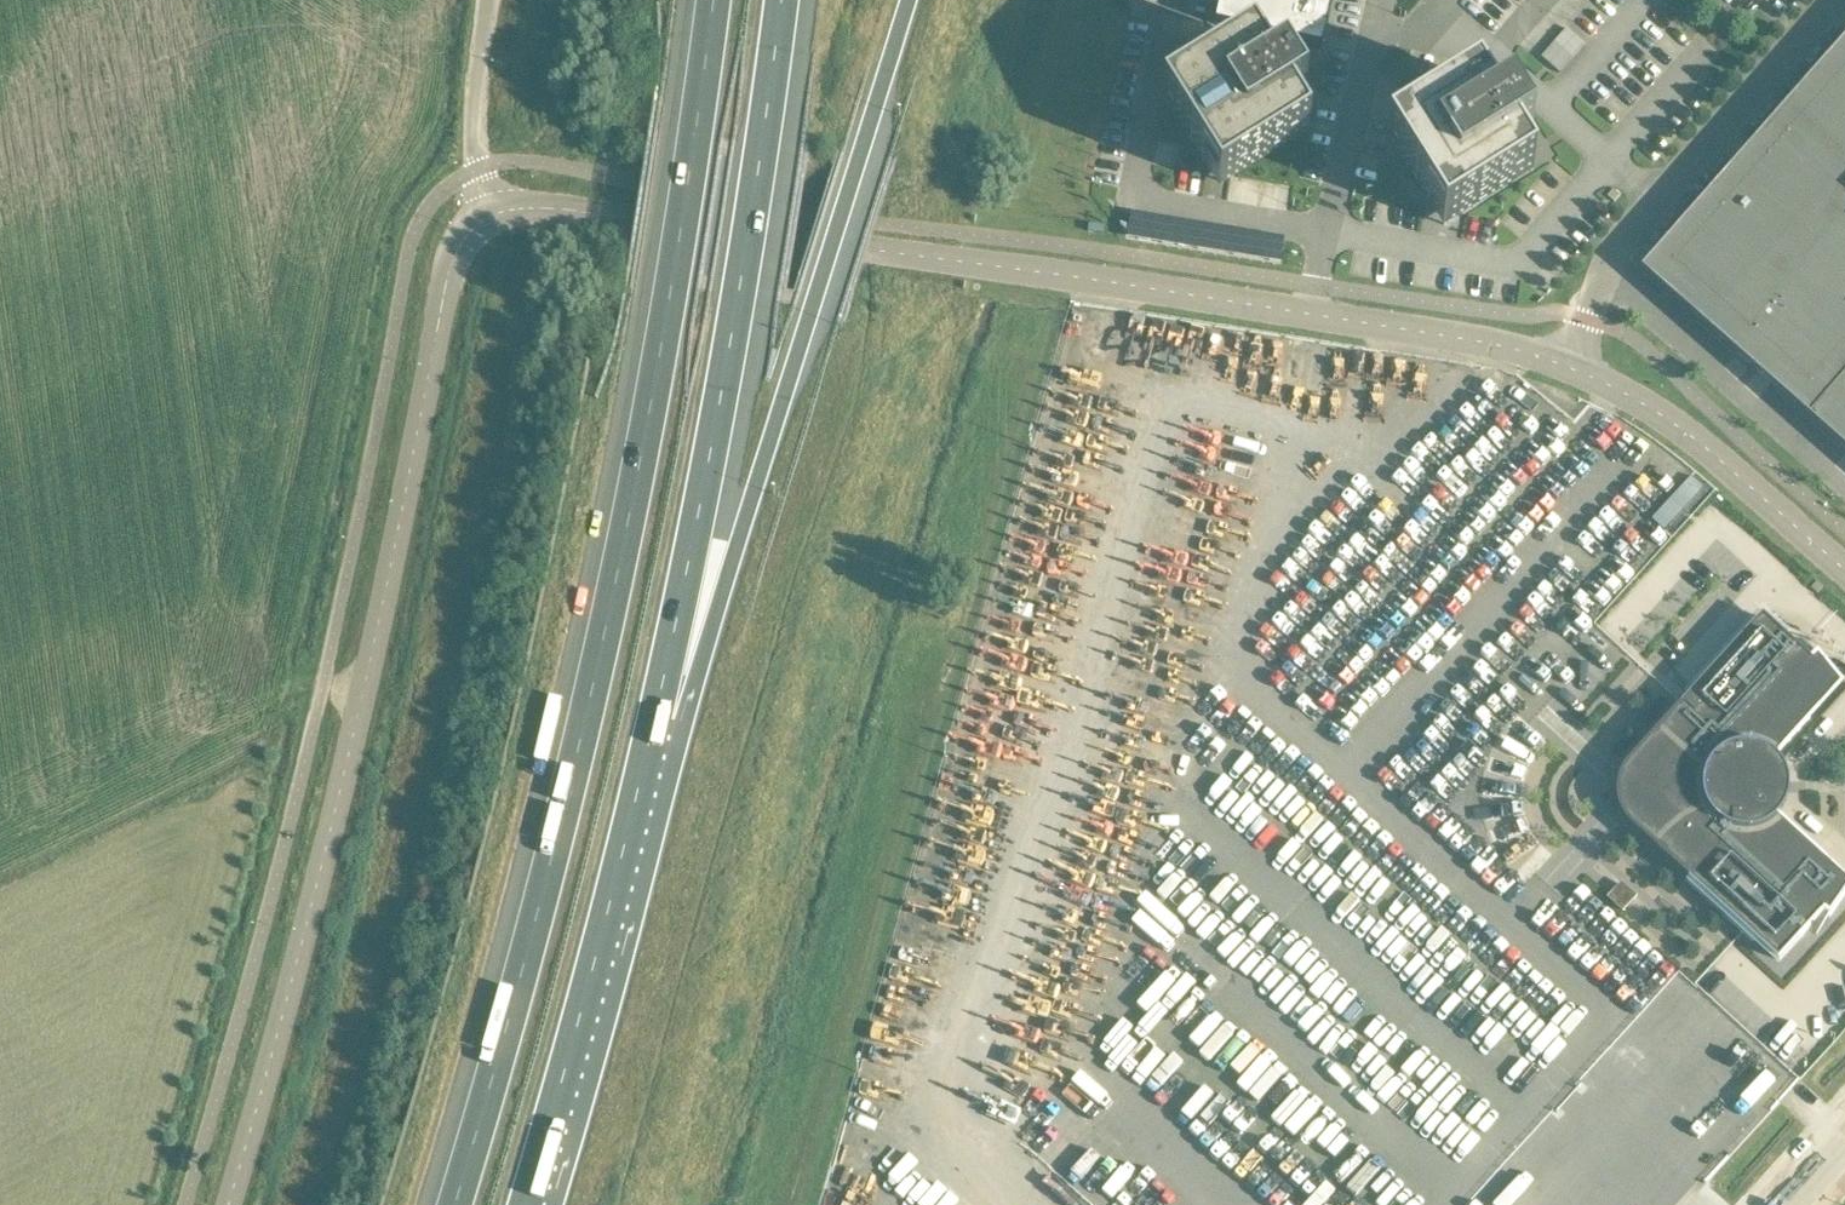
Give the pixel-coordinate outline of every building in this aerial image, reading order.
[(1214,25),(1266,37),(1268,37),(1264,57),(1271,68),(1278,40),(1323,50),(1327,32),(1334,0),(1220,0),(1218,8),(1214,25)] [(1557,71),(1583,44),(1564,27),(1539,54),(1557,71)] [(1844,370),(1844,40),(1641,270),(1806,415),(1844,370)] [(1285,61),(1271,69),(1271,68),(1264,57),(1254,41),(1163,98),(1219,188),(1310,132),(1292,103),(1306,95),(1285,61)] [(1495,108),(1478,81),(1388,137),(1412,176),(1408,181),(1420,191),(1421,190),(1445,227),(1535,171),(1518,143),(1533,133),(1511,98),(1495,108)] [(1844,450),(1844,370),(1806,415),(1844,450)] [(1690,474),(1649,516),(1663,529),(1703,488),(1690,474)] [(1616,792),(1617,799),(1618,806),(1620,812),(1624,819),(1628,824),(1690,879),(1778,960),(1808,928),(1822,913),(1830,917),(1844,895),(1844,883),(1815,855),(1816,854),(1777,819),(1781,813),(1785,807),(1787,801),(1788,794),(1788,787),(1788,781),(1786,774),(1783,768),(1779,762),(1774,757),(1810,718),(1809,717),(1841,682),(1817,654),(1810,660),(1794,645),(1787,638),(1762,616),(1680,706),(1625,766),(1621,772),(1619,778),(1617,785),(1616,792)] [(1252,777),(1272,754),(1260,743),(1240,766),(1252,777)] [(1623,911),(1632,890),(1614,882),(1604,903),(1623,911)] [(972,1104),(940,1139),(966,1162),(998,1127),(972,1104)] [(1691,1126),(1642,1174),(1662,1195),(1712,1147),(1691,1126)] [(998,1191),(1032,1165),(1020,1149),(986,1174),(998,1191)]
